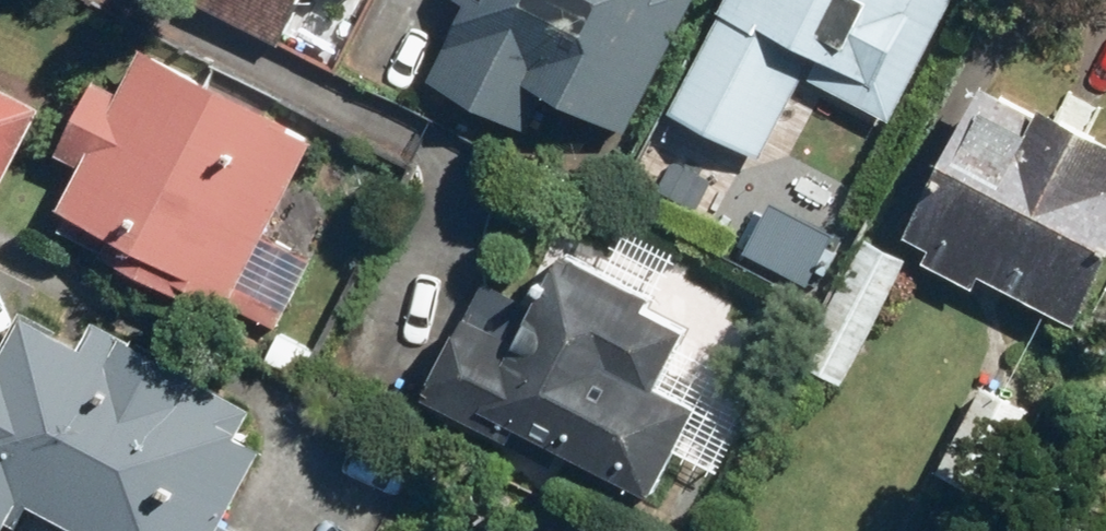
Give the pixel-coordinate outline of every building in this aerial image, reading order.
[(276,44),(300,0),(194,0),(276,44)] [(467,1),(427,78),(529,130),(549,91),(624,130),(692,0),(464,0),(467,1)] [(668,111),(757,156),(798,75),(891,122),(953,0),(725,0),(668,111)] [(316,134),(144,46),(121,90),(96,77),(57,154),(82,167),(61,208),(116,236),(105,257),(179,294),(184,285),(275,331),(311,259),(265,235),(316,134)] [(983,85),(904,235),(928,247),(921,260),(973,287),(981,274),(1076,324),(1105,267),(1105,135),(1046,104),(1040,115),(983,85)] [(0,87),(0,184),(23,195),(41,158),(19,148),(40,106),(0,87)] [(904,253),(864,233),(798,361),(837,382),(904,253)] [(568,250),(519,340),(468,312),(423,394),(512,443),(523,423),(653,495),(703,406),(659,382),(688,329),(643,304),(649,294),(568,250)] [(260,447),(238,435),(255,405),(96,319),(82,345),(22,312),(6,342),(0,339),(0,526),(10,530),(13,530),(29,502),(82,530),(244,530),(221,519),(260,447)] [(1028,407),(979,382),(933,469),(982,494),(1028,407)] [(548,521),(543,530),(567,530),(548,521)]
